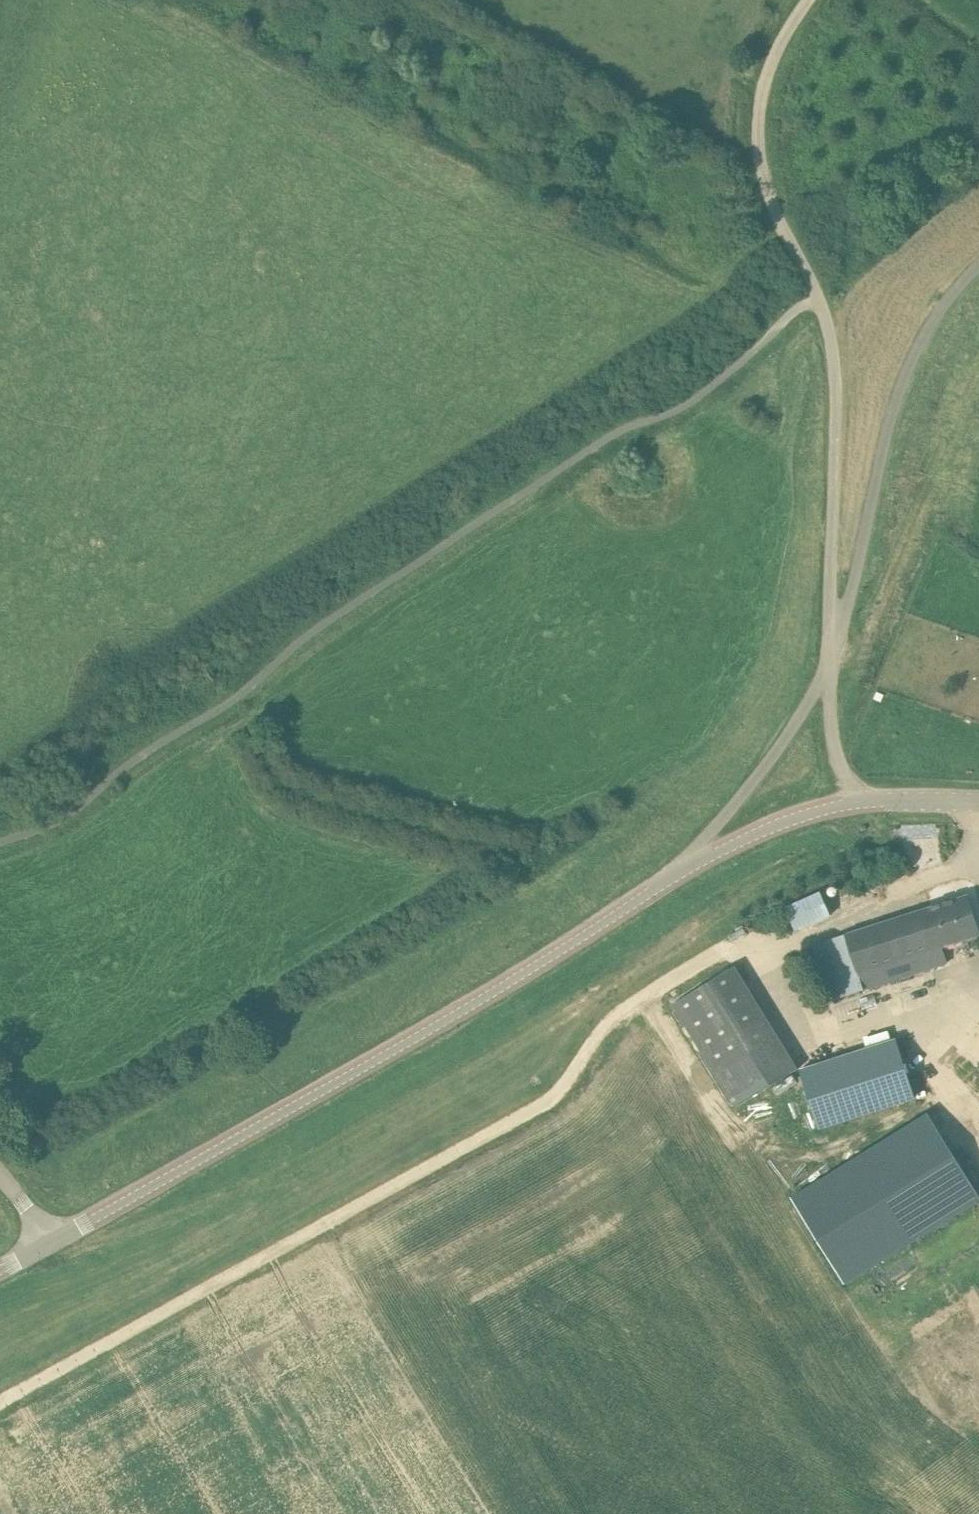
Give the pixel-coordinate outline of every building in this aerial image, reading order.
[(825,889),(789,905),(800,929),(836,914),(825,889)] [(967,895),(813,945),(831,1000),(847,995),(860,1036),(888,1028),(874,987),(947,963),(942,947),(978,935),(978,932),(967,895)] [(679,984),(685,996),(724,974),(718,963),(679,984)] [(871,1043),(894,1037),(891,1030),(869,1036),(871,1043)] [(819,1129),(915,1098),(896,1039),(800,1070),(819,1129)] [(795,1196),(847,1281),(978,1197),(978,1192),(929,1112),(795,1196)]
